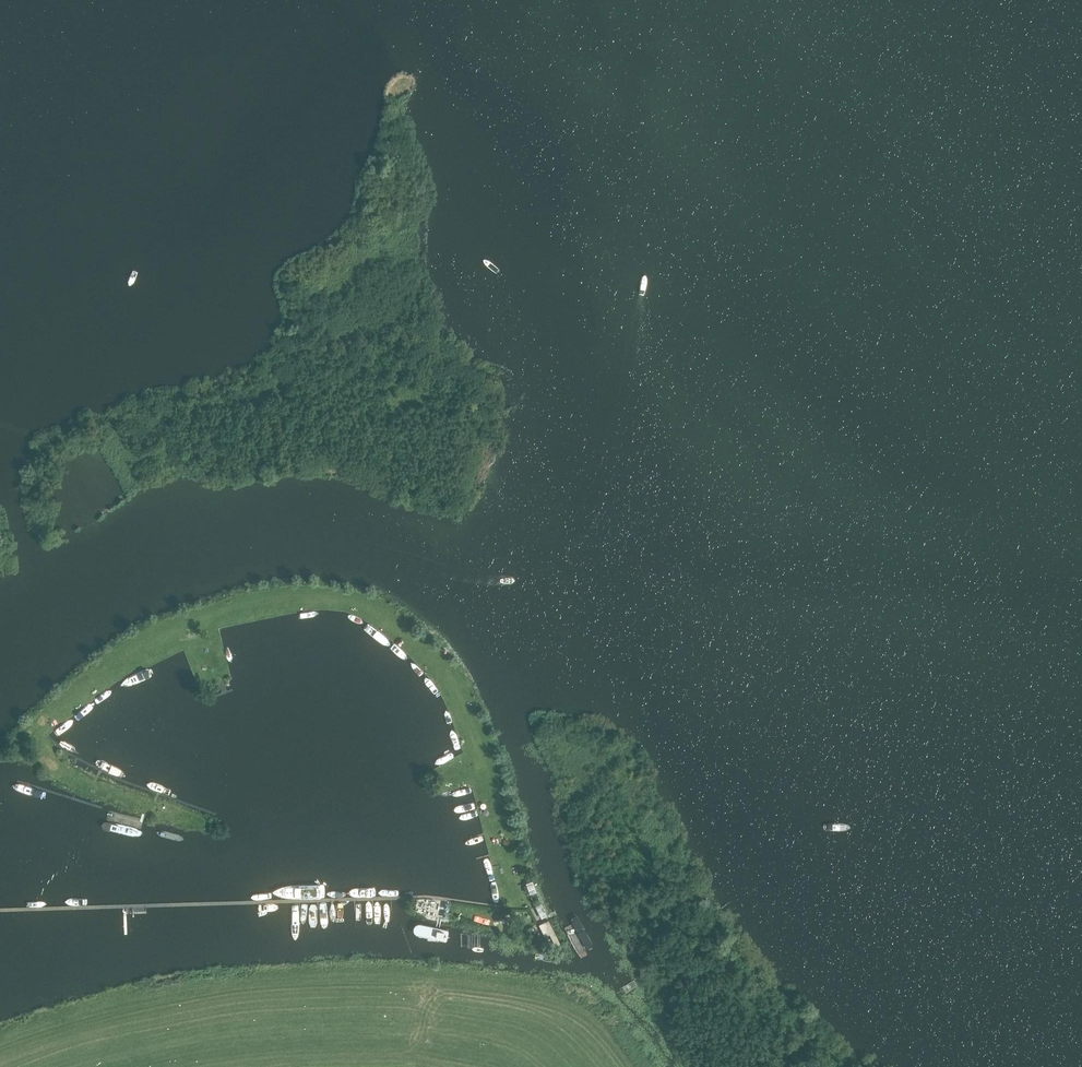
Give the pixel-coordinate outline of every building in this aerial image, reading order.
[(532,881),(526,883),(530,894),(536,892),(532,881)] [(541,903),(535,906),(542,918),(547,915),(541,903)] [(549,919),(539,924),(545,936),(550,934),(556,946),(561,943),(549,919)] [(419,923),(417,933),(446,939),(448,929),(419,923)]
